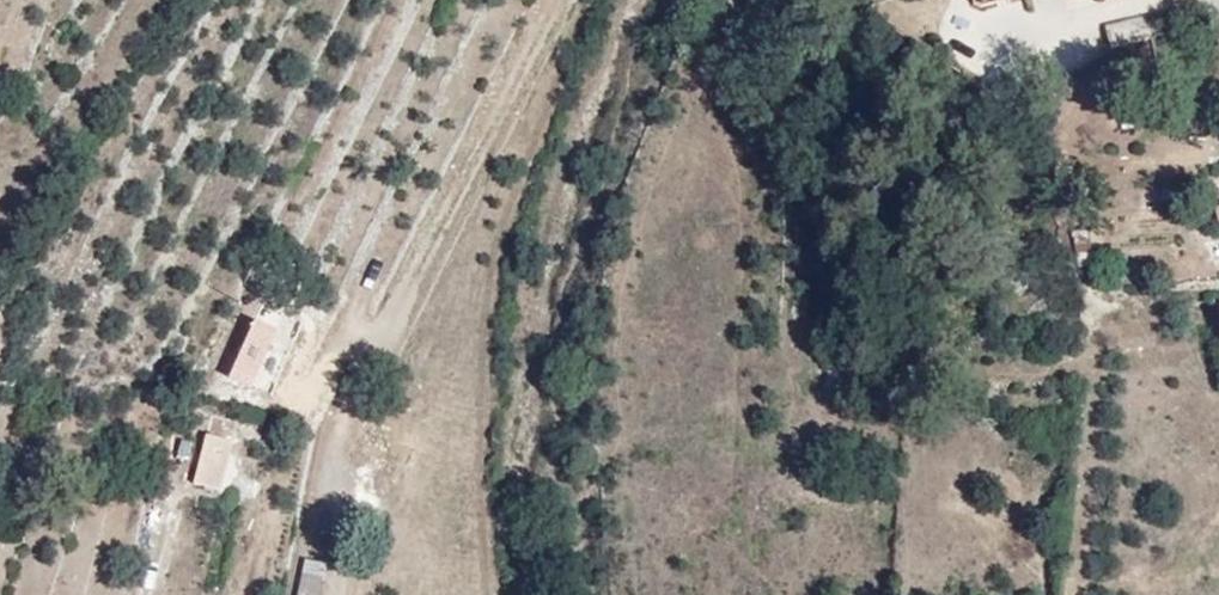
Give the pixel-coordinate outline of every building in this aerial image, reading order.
[(857,10),(890,2),(890,0),(854,0),(857,10)] [(239,412),(263,355),(242,347),(218,405),(239,412)] [(205,521),(216,472),(190,467),(179,516),(205,521)]
